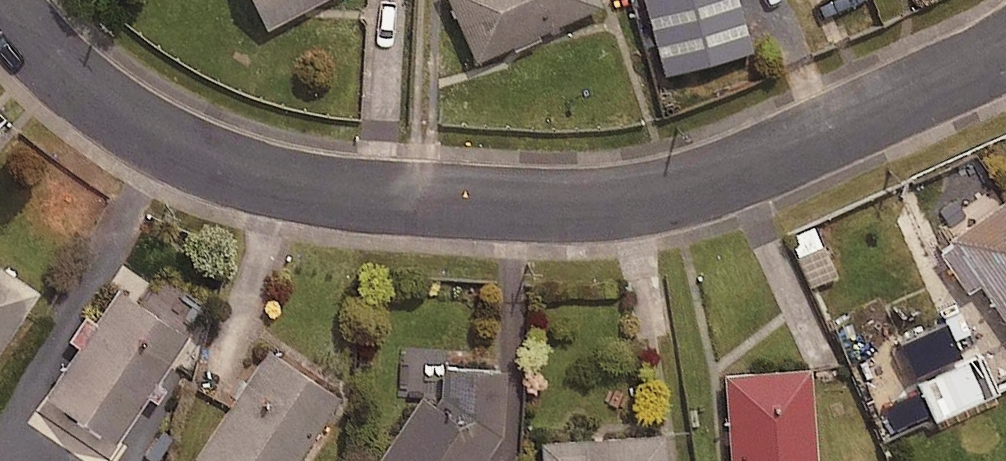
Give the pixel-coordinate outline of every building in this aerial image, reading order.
[(266,18),(302,0),(257,0),(266,18)] [(475,50),(593,0),(454,0),(475,50)] [(705,0),(638,0),(649,38),(711,20),(705,0)] [(936,239),(967,285),(981,275),(993,292),(950,322),(965,343),(1005,315),(1005,191),(936,239)] [(825,234),(795,249),(811,284),(842,270),(825,234)] [(0,259),(0,339),(37,283),(0,259)] [(147,388),(154,393),(165,374),(158,370),(201,303),(166,280),(157,295),(122,272),(97,311),(85,304),(68,332),(79,339),(48,388),(118,433),(147,388)] [(943,311),(900,330),(919,370),(961,351),(943,311)] [(311,445),(330,417),(322,412),(341,385),(267,336),(251,360),(221,340),(193,382),(227,405),(196,452),(210,460),(290,460),(304,440),(311,445)] [(810,359),(725,365),(732,460),(817,460),(810,359)] [(918,379),(884,397),(900,427),(934,408),(918,379)] [(426,383),(374,460),(477,460),(497,430),(426,383)] [(668,426),(542,433),(544,460),(670,460),(668,426)]
